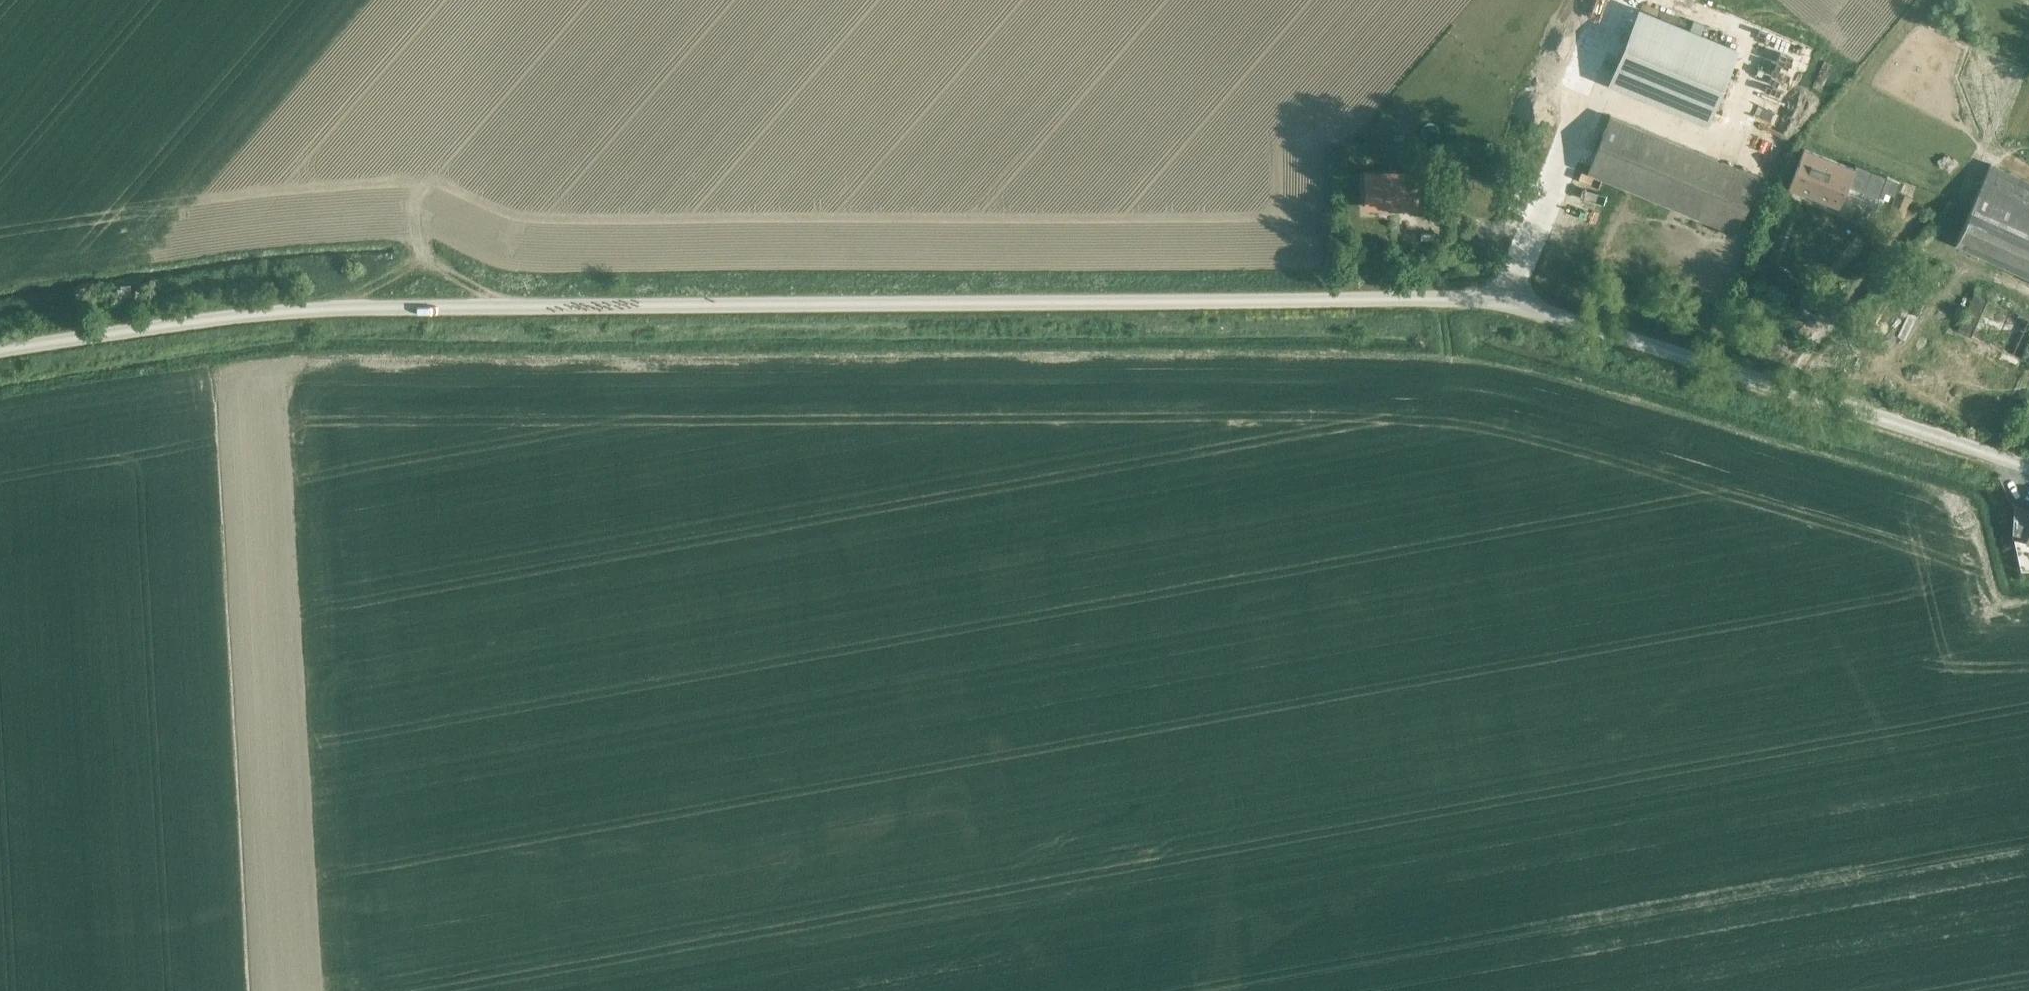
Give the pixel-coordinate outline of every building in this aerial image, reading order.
[(1704,124),(1734,49),(1641,11),(1610,86),(1704,124)] [(1735,233),(1758,176),(1609,115),(1586,172),(1735,233)] [(1836,206),(1852,167),(1803,148),(1788,186),(1836,206)] [(1991,163),(1954,242),(2028,277),(2028,181),(1991,163)] [(1413,209),(1413,174),(1363,174),(1363,208),(1413,209)] [(1887,216),(1901,222),(1912,198),(1898,192),(1887,216)] [(2028,335),(2028,317),(1973,292),(1957,327),(2020,355),(2028,335)] [(2012,534),(2026,538),(2026,540),(2028,541),(2028,509),(2014,504),(2012,534)]
